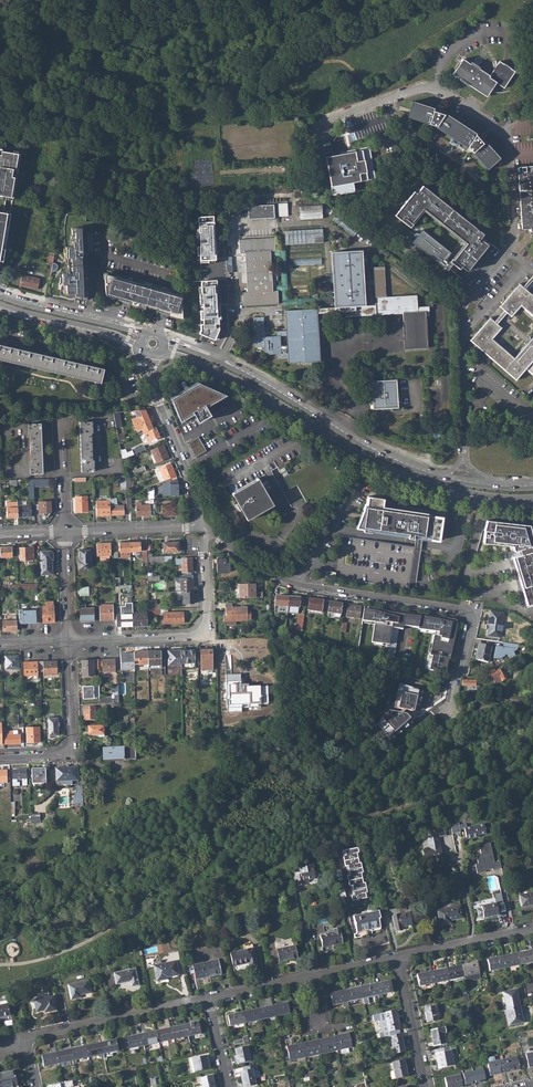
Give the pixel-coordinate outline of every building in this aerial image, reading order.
[(472,69),(463,63),(452,78),(487,101),(496,87),(504,93),(515,76),(499,66),(490,80),(477,72),(476,73),(471,70),(472,69)] [(441,117),(430,113),(426,127),(433,128),(433,130),(465,150),(485,171),(498,160),(482,143),(480,146),(472,137),(473,135),(442,116),(441,117)] [(353,182),(368,180),(363,151),(327,157),(332,186),(353,182)] [(0,152),(0,262),(2,262),(9,214),(2,213),(5,197),(12,198),(18,154),(0,152)] [(295,167),(295,177),(305,176),(305,166),(295,167)] [(517,167),(515,168),(514,171),(516,175),(520,177),(521,180),(517,180),(520,234),(527,234),(527,237),(532,239),(532,166),(517,167)] [(353,182),(332,186),(334,196),(355,193),(353,182)] [(480,238),(482,236),(422,186),(416,194),(413,192),(394,215),(399,220),(403,216),(404,218),(404,219),(410,223),(422,209),(465,245),(451,261),(459,268),(465,272),(480,254),(482,255),(489,245),(480,238)] [(247,205),(230,206),(230,202),(221,203),(221,207),(228,207),(228,215),(247,214),(247,205)] [(278,204),(279,216),(288,216),(288,203),(278,204)] [(273,204),(251,205),(252,219),(274,218),(273,204)] [(321,206),(299,207),(300,221),(322,219),(321,206)] [(457,270),(459,268),(451,261),(465,245),(422,209),(410,223),(404,219),(404,218),(403,216),(399,220),(409,228),(422,211),(462,245),(448,262),(451,265),(457,270)] [(330,221),(351,238),(356,232),(335,215),(330,221)] [(207,260),(215,260),(214,255),(216,255),(215,239),(213,239),(212,216),(196,218),(197,230),(195,230),(195,238),(200,238),(201,240),(198,240),(199,247),(196,247),(197,263),(207,262),(207,260)] [(60,296),(86,301),(86,293),(85,293),(83,275),(85,275),(84,266),(83,266),(82,249),(81,249),(79,228),(69,229),(71,248),(64,248),(65,260),(66,259),(67,274),(62,275),(60,296)] [(322,228),(284,231),(285,245),(323,242),(322,228)] [(410,242),(445,271),(451,265),(448,262),(444,259),(449,253),(421,230),(410,242)] [(246,284),(247,294),(241,295),(242,308),(278,305),(277,293),(277,292),(272,292),(272,288),(275,288),(275,287),(274,282),(276,282),(275,273),(271,274),(269,258),(269,253),(274,252),(273,241),(238,243),(239,255),(244,255),(245,262),(246,284)] [(327,298),(288,301),(284,251),(274,252),(269,253),(269,258),(279,257),(281,287),(275,287),(275,288),(272,288),(272,292),(277,292),(277,293),(281,292),(282,307),(296,306),(297,311),(302,311),(302,306),(332,304),(330,275),(325,275),(327,298)] [(361,252),(330,254),(334,308),(365,306),(363,285),(373,285),(375,305),(375,311),(402,309),(417,307),(416,294),(385,296),(383,267),(371,268),(373,282),(363,282),(361,252)] [(292,267),(320,266),(320,259),(292,261),(292,267)] [(388,273),(412,293),(419,284),(395,265),(388,273)] [(20,287),(37,290),(39,279),(22,276),(20,287)] [(116,279),(105,276),(105,278),(106,295),(109,296),(108,298),(123,302),(129,304),(131,305),(161,313),(163,314),(169,316),(182,320),(183,316),(181,300),(177,299),(176,296),(167,294),(166,296),(164,293),(151,289),(150,292),(142,289),(143,287),(126,282),(126,284),(123,281),(120,280),(119,282),(116,279)] [(522,290),(525,293),(532,283),(532,281),(531,280),(522,290)] [(215,340),(219,330),(219,319),(220,319),(219,303),(218,303),(216,281),(201,282),(202,294),(199,294),(200,305),(203,305),(203,311),(201,311),(201,320),(204,320),(204,325),(201,325),(202,330),(200,334),(215,340)] [(525,293),(522,290),(518,286),(500,309),(504,312),(506,314),(512,319),(521,308),(532,318),(532,299),(525,293)] [(334,308),(316,310),(316,315),(344,313),(344,317),(402,313),(402,312),(425,310),(426,316),(429,315),(428,307),(417,307),(402,309),(375,311),(375,305),(365,306),(334,308)] [(277,360),(288,360),(289,365),(320,363),(316,315),(316,310),(302,311),(297,311),(285,312),(286,332),(275,333),(275,337),(264,338),(263,319),(255,319),(255,318),(252,318),(254,349),(265,348),(265,357),(277,356),(277,360)] [(402,313),(405,349),(428,347),(426,316),(425,310),(402,312),(402,313)] [(504,312),(494,324),(497,326),(506,314),(504,312)] [(516,383),(526,371),(532,377),(532,338),(532,339),(531,338),(525,345),(526,346),(515,360),(493,342),(503,330),(497,326),(494,324),(490,320),(471,344),(516,383)] [(3,361),(43,370),(46,356),(6,346),(3,361)] [(43,370),(84,379),(87,365),(46,356),(43,370)] [(84,379),(101,383),(104,369),(87,365),(84,379)] [(372,380),(373,409),(397,408),(396,379),(372,380)] [(198,383),(171,399),(181,422),(194,415),(198,423),(211,416),(206,407),(226,396),(198,383)] [(313,393),(332,403),(336,393),(319,384),(313,393)] [(146,410),(134,411),(137,418),(133,419),(138,431),(141,429),(143,433),(145,432),(148,431),(153,429),(151,423),(154,422),(150,414),(148,415),(146,410)] [(122,412),(114,413),(116,428),(124,426),(122,412)] [(82,472),(94,472),(93,461),(92,461),(92,434),(92,422),(80,422),(82,472)] [(30,462),(30,474),(43,473),(41,423),(28,424),(29,435),(30,435),(31,462),(30,462)] [(153,429),(148,431),(151,439),(152,441),(160,438),(156,428),(153,429)] [(189,441),(195,456),(206,452),(200,436),(189,441)] [(143,445),(132,450),(122,454),(123,459),(145,450),(143,445)] [(153,454),(156,462),(168,457),(163,445),(153,449),(155,453),(153,454)] [(162,475),(164,480),(176,475),(171,464),(170,463),(159,468),(161,472),(158,474),(159,477),(162,475)] [(345,470),(337,465),(335,468),(343,473),(345,470)] [(144,466),(137,469),(125,473),(126,476),(126,478),(130,476),(145,470),(144,466)] [(33,479),(33,487),(45,486),(45,479),(33,479)] [(179,479),(162,485),(163,496),(181,495),(179,479)] [(259,479),(232,494),(247,521),(273,505),(259,479)] [(75,497),(76,512),(88,512),(87,497),(75,497)] [(110,500),(110,516),(124,515),(123,506),(117,506),(116,498),(110,498),(110,500)] [(368,498),(367,506),(363,532),(413,538),(413,535),(424,537),(440,542),(443,518),(428,515),(428,514),(382,508),(383,500),(368,498)] [(110,516),(110,500),(96,501),(97,516),(110,516)] [(18,507),(18,517),(31,517),(30,501),(27,501),(27,505),(18,505),(18,507)] [(7,518),(18,517),(18,507),(18,505),(17,502),(6,502),(7,518)] [(39,502),(39,513),(44,513),(44,512),(51,511),(51,502),(39,502)] [(136,502),(136,516),(151,515),(150,502),(136,502)] [(161,505),(162,516),(176,515),(176,505),(161,505)] [(365,505),(356,531),(363,532),(367,506),(365,505)] [(487,520),(484,531),(483,542),(512,546),(514,551),(519,550),(521,554),(515,556),(513,557),(528,607),(532,606),(532,551),(531,547),(532,546),(532,543),(530,524),(487,520)] [(415,548),(341,538),(337,567),(335,581),(407,592),(408,584),(417,584),(418,579),(421,559),(423,543),(423,540),(440,542),(424,537),(413,535),(413,538),(416,539),(415,542),(415,548)] [(97,544),(97,556),(100,556),(109,556),(110,556),(110,543),(97,544)] [(119,543),(120,558),(130,557),(130,552),(130,543),(119,543)] [(130,543),(130,552),(140,551),(140,543),(130,543)] [(164,543),(164,552),(179,552),(178,543),(164,543)] [(19,548),(20,560),(34,560),(33,546),(29,546),(29,548),(19,548)] [(0,558),(12,557),(12,547),(0,547),(0,550),(0,558)] [(78,563),(78,570),(91,569),(90,550),(79,550),(80,563),(78,563)] [(41,552),(41,574),(52,574),(51,560),(53,560),(53,555),(52,552),(50,551),(41,552)] [(181,564),(181,572),(192,572),(191,558),(175,559),(176,565),(181,564)] [(217,559),(217,573),(229,572),(229,563),(225,563),(225,559),(224,558),(217,559)] [(180,591),(181,591),(193,591),(193,579),(180,579),(180,591)] [(239,583),(239,597),(256,596),(255,591),(255,583),(239,583)] [(80,586),(79,595),(89,595),(90,586),(80,586)] [(193,591),(181,591),(181,599),(181,600),(182,600),(182,604),(194,604),(193,591)] [(283,612),(287,612),(288,607),(288,596),(276,595),(275,606),(278,606),(278,610),(283,610),(283,612)] [(288,596),(288,607),(298,607),(300,607),(301,597),(288,596)] [(308,609),(322,611),(324,600),(310,598),(308,609)] [(149,609),(160,609),(162,609),(162,604),(157,604),(157,600),(149,600),(149,609)] [(330,601),(329,612),(336,613),(336,616),(340,617),(341,616),(343,603),(330,601)] [(43,607),(43,623),(55,623),(54,602),(46,602),(46,607),(43,607)] [(247,607),(233,608),(232,603),(226,604),(226,621),(230,621),(230,625),(239,625),(239,620),(251,620),(251,612),(247,612),(247,607)] [(20,624),(23,624),(36,623),(36,611),(27,611),(27,604),(19,605),(20,624)] [(347,616),(360,618),(362,606),(349,604),(347,616)] [(100,605),(100,621),(114,620),(113,605),(100,605)] [(368,610),(365,609),(363,621),(365,621),(375,623),(375,625),(372,642),(375,643),(386,644),(389,645),(392,628),(399,629),(403,630),(404,626),(419,628),(418,630),(421,630),(435,632),(430,654),(430,656),(431,656),(433,656),(430,669),(430,670),(447,674),(449,667),(447,666),(449,660),(450,660),(458,624),(457,624),(455,624),(455,621),(456,620),(428,616),(429,616),(428,617),(413,616),(413,614),(415,614),(388,610),(390,610),(389,612),(375,608),(368,607),(368,610)] [(80,608),(81,622),(94,621),(94,608),(80,608)] [(164,625),(184,625),(183,613),(168,613),(168,609),(162,609),(160,609),(149,609),(149,614),(163,613),(164,625)] [(503,612),(490,610),(488,624),(487,629),(486,635),(500,637),(503,612)] [(134,626),(133,613),(121,614),(121,627),(134,626)] [(133,613),(134,626),(147,626),(146,613),(133,613)] [(3,621),(3,631),(17,631),(16,617),(12,617),(12,621),(3,621)] [(399,629),(392,628),(389,645),(387,657),(395,658),(399,629)] [(435,632),(421,630),(420,632),(433,634),(428,653),(430,654),(435,632)] [(504,647),(496,646),(494,659),(500,660),(507,656),(510,661),(517,657),(514,652),(518,650),(519,645),(504,643),(504,647)] [(475,661),(488,664),(491,648),(478,645),(475,661)] [(212,649),(200,649),(201,664),(201,669),(213,669),(212,649)] [(168,651),(169,664),(180,664),(180,663),(180,650),(168,651)] [(180,650),(180,663),(194,663),(193,650),(180,650)] [(134,653),(134,666),(148,665),(148,651),(134,652),(134,653)] [(148,665),(148,667),(161,667),(161,651),(148,651),(148,665)] [(121,655),(121,670),(135,670),(134,666),(134,653),(126,654),(126,655),(121,655)] [(5,656),(6,669),(19,669),(18,656),(5,656)] [(82,660),(82,676),(94,675),(93,669),(98,669),(98,659),(93,660),(82,660)] [(102,659),(103,672),(114,671),(114,659),(102,659)] [(44,662),(44,672),(44,674),(58,674),(57,661),(44,662)] [(38,675),(38,672),(38,662),(24,662),(24,675),(38,675)] [(241,685),(241,675),(232,675),(232,669),(226,670),(226,682),(224,682),(224,690),(226,690),(227,694),(224,694),(224,700),(227,700),(227,712),(242,712),(242,708),(259,708),(259,705),(269,705),(268,686),(249,686),(249,684),(241,685)] [(487,677),(490,682),(498,678),(501,684),(505,681),(502,676),(501,674),(499,670),(487,677)] [(98,686),(83,687),(83,700),(95,699),(95,698),(99,697),(98,686)] [(99,699),(100,703),(106,703),(115,703),(119,703),(118,687),(112,687),(112,698),(99,699)] [(419,692),(405,688),(403,694),(392,690),(389,701),(399,704),(394,721),(405,725),(410,709),(412,710),(415,697),(417,698),(419,692)] [(84,707),(84,720),(96,720),(96,706),(84,707)] [(48,718),(49,736),(60,735),(59,718),(48,718)] [(89,735),(98,735),(104,735),(104,726),(88,726),(89,735)] [(27,727),(28,743),(40,743),(39,727),(27,727)] [(5,744),(8,744),(21,743),(20,734),(18,734),(18,730),(7,731),(7,737),(4,737),(5,744)] [(136,759),(135,746),(107,747),(107,752),(103,753),(103,759),(123,759),(123,760),(136,759)] [(348,768),(352,773),(362,765),(358,760),(348,768)] [(55,769),(56,786),(78,785),(77,768),(55,769)] [(31,769),(32,784),(42,784),(45,784),(45,769),(31,769)] [(12,770),(13,787),(19,787),(19,783),(18,783),(17,780),(22,780),(22,786),(26,785),(25,770),(12,770)] [(78,807),(83,807),(82,786),(81,783),(79,783),(79,787),(75,787),(75,793),(73,793),(73,798),(72,798),(72,805),(78,805),(78,807)] [(39,813),(31,814),(32,826),(40,825),(39,813)] [(458,822),(450,824),(452,834),(460,832),(459,830),(464,829),(467,839),(478,837),(478,835),(486,833),(484,824),(467,828),(466,824),(459,825),(458,822)] [(438,846),(439,845),(438,837),(445,835),(444,831),(436,833),(436,835),(433,836),(432,833),(426,835),(429,848),(424,849),(423,850),(424,856),(426,857),(435,855),(437,856),(441,855),(440,848),(438,848),(438,846)] [(438,837),(439,845),(447,844),(445,835),(438,837)] [(160,844),(150,841),(148,849),(158,852),(160,844)] [(476,864),(478,873),(502,868),(500,859),(495,860),(491,842),(478,844),(480,853),(476,853),(478,863),(476,864)] [(360,857),(358,847),(345,850),(346,854),(344,855),(345,860),(360,857)] [(362,867),(360,857),(345,860),(346,865),(348,865),(349,869),(357,867),(357,868),(362,867)] [(301,874),(296,875),(298,886),(306,884),(305,883),(310,882),(310,880),(316,878),(314,869),(315,868),(314,862),(299,865),(301,874)] [(364,877),(362,867),(357,868),(358,869),(349,871),(350,874),(348,875),(349,880),(364,877)] [(366,887),(364,877),(349,880),(350,885),(352,885),(353,889),(361,887),(362,888),(366,887)] [(222,887),(220,882),(214,884),(215,890),(222,887)] [(368,897),(366,887),(362,888),(362,889),(354,890),(354,894),(352,895),(353,900),(368,897)] [(521,908),(532,905),(532,892),(518,896),(521,908)] [(483,916),(483,918),(498,914),(498,913),(503,911),(501,903),(496,904),(496,903),(481,906),(481,908),(476,909),(478,917),(483,916)] [(437,910),(440,925),(448,924),(448,921),(463,917),(460,905),(437,910)] [(353,916),(356,932),(367,929),(371,929),(380,927),(378,918),(379,917),(378,911),(353,916)] [(393,918),(396,931),(402,930),(401,927),(412,925),(409,914),(393,918)] [(320,935),(322,946),(342,942),(339,927),(333,929),(333,933),(320,935)] [(366,954),(364,955),(364,956),(391,950),(389,942),(365,948),(366,954)] [(276,948),(279,961),(297,957),(294,944),(276,948)] [(248,962),(249,968),(257,966),(253,948),(230,953),(232,965),(248,962)] [(519,964),(532,961),(532,953),(532,950),(517,953),(519,964)] [(502,956),(505,967),(519,964),(517,953),(502,956)] [(487,959),(489,971),(505,967),(502,956),(487,959)] [(192,965),(195,980),(220,975),(217,960),(192,965)] [(153,966),(156,981),(163,980),(163,978),(179,975),(176,961),(153,966)] [(462,965),(464,976),(479,973),(476,962),(462,965)] [(447,968),(450,979),(464,976),(462,965),(447,968)] [(130,981),(131,986),(139,985),(135,968),(114,973),(116,984),(130,981)] [(432,972),(434,983),(450,979),(447,968),(432,972)] [(417,974),(420,986),(434,983),(432,972),(432,971),(417,974)] [(68,984),(72,999),(81,997),(81,994),(91,992),(88,980),(68,984)] [(390,980),(375,983),(378,995),(379,1002),(383,1001),(381,994),(393,991),(390,980)] [(368,997),(378,995),(375,983),(361,986),(363,998),(364,1004),(369,1003),(368,997)] [(346,989),(348,1001),(363,998),(361,986),(346,989)] [(330,993),(333,1004),(348,1001),(346,989),(330,993)] [(502,992),(506,1011),(520,1007),(516,989),(502,992)] [(35,1001),(37,1012),(49,1009),(49,1011),(57,1010),(54,997),(35,1001)] [(272,1005),(275,1016),(289,1013),(287,1002),(272,1005)] [(11,1015),(8,1004),(7,1005),(0,1006),(0,1018),(11,1015)] [(257,1008),(260,1019),(275,1016),(272,1005),(257,1008)] [(424,1008),(428,1022),(438,1020),(436,1011),(438,1011),(437,1005),(424,1008)] [(506,1011),(509,1025),(524,1022),(520,1007),(506,1011)] [(243,1012),(245,1022),(260,1019),(257,1008),(243,1012)] [(379,1014),(383,1033),(400,1029),(396,1010),(379,1014)] [(228,1015),(230,1025),(245,1022),(243,1012),(228,1015)] [(186,1024),(189,1035),(201,1032),(198,1021),(186,1024)] [(171,1027),(174,1038),(189,1035),(186,1024),(171,1027)] [(156,1030),(159,1042),(174,1038),(171,1027),(156,1030)] [(431,1034),(434,1047),(446,1044),(443,1032),(445,1031),(445,1027),(431,1030),(431,1031),(429,1032),(430,1034),(431,1034)] [(142,1033),(144,1045),(159,1042),(156,1030),(142,1033)] [(127,1037),(129,1048),(144,1045),(142,1033),(127,1037)] [(342,1049),(343,1053),(349,1051),(348,1047),(352,1047),(349,1033),(335,1036),(338,1050),(342,1049)] [(392,1040),(394,1053),(405,1051),(401,1033),(386,1036),(387,1041),(392,1040)] [(318,1039),(321,1053),(338,1050),(335,1036),(318,1039)] [(101,1042),(103,1053),(118,1050),(116,1039),(101,1042)] [(302,1043),(305,1057),(321,1053),(318,1039),(302,1043)] [(86,1045),(89,1056),(103,1053),(101,1042),(86,1045)] [(287,1046),(289,1060),(305,1057),(302,1043),(287,1046)] [(71,1049),(74,1060),(89,1056),(86,1045),(71,1049)] [(235,1049),(238,1064),(250,1061),(247,1046),(235,1049)] [(74,1063),(74,1060),(71,1049),(57,1052),(59,1063),(65,1061),(71,1060),(72,1063),(74,1063)] [(436,1054),(439,1069),(454,1066),(451,1051),(436,1054)] [(42,1055),(44,1066),(59,1063),(57,1052),(42,1055)] [(192,1058),(194,1072),(209,1068),(207,1055),(192,1058)] [(502,1059),(505,1072),(520,1069),(517,1056),(502,1059)] [(392,1062),(396,1078),(407,1076),(404,1059),(392,1062)] [(488,1062),(490,1075),(505,1072),(502,1059),(488,1062)] [(243,1079),(245,1086),(256,1084),(254,1076),(253,1071),(257,1070),(256,1064),(243,1067),(244,1071),(240,1072),(242,1080),(243,1079)] [(485,1081),(482,1069),(460,1074),(463,1086),(485,1081)] [(15,1071),(0,1074),(0,1086),(19,1086),(15,1071)] [(443,1086),(459,1086),(463,1086),(460,1074),(441,1078),(443,1086)] [(213,1075),(201,1078),(202,1085),(197,1086),(215,1086),(213,1075)]
